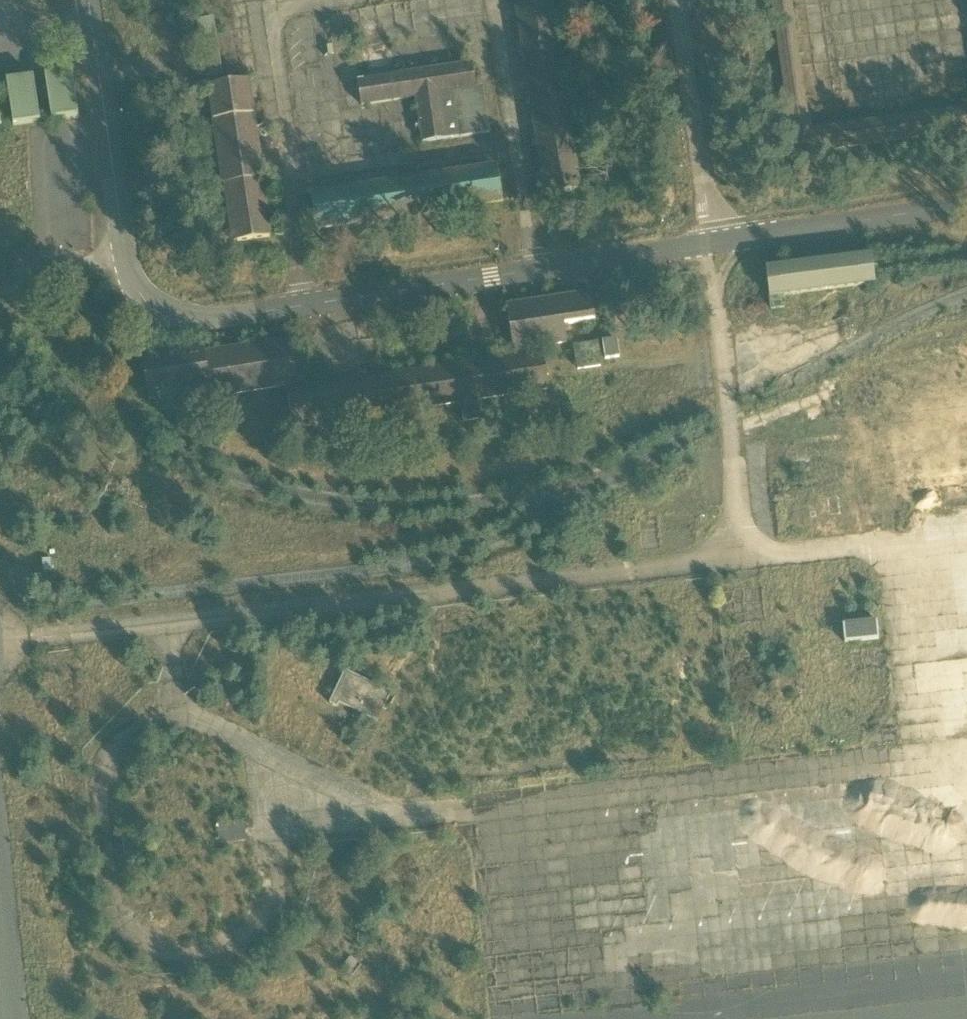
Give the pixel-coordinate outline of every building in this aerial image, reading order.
[(545,196),(581,190),(551,0),(515,0),(545,196)] [(792,158),(814,155),(814,153),(966,133),(966,109),(811,131),(808,115),(806,115),(790,1),(772,4),(788,118),(787,118),(792,158)] [(416,98),(423,144),(448,140),(441,94),(453,93),(457,121),(456,122),(459,138),(490,134),(489,132),(488,132),(482,88),(480,88),(481,94),(477,94),(472,64),(396,76),(364,80),(357,81),(361,106),(416,98)] [(45,76),(52,121),(78,117),(72,72),(45,76)] [(7,81),(13,127),(40,123),(33,77),(7,81)] [(224,185),(233,243),(271,238),(262,179),(264,179),(259,147),(273,145),(270,130),(256,132),(249,82),(208,88),(223,185),(224,185)] [(315,230),(316,231),(502,202),(496,167),(453,173),(444,175),(396,182),(310,195),(315,230)] [(769,294),(771,310),(785,308),(783,296),(874,284),(871,255),(766,269),(768,288),(769,294)] [(681,276),(682,287),(693,286),(692,275),(681,276)] [(286,386),(293,429),(460,403),(463,422),(479,419),(476,401),(548,389),(543,352),(537,353),(536,348),(567,343),(564,325),(595,320),(591,293),(506,306),(513,351),(516,351),(517,356),(297,390),(289,340),(205,353),(204,346),(142,355),(149,400),(196,393),(195,387),(209,385),(210,391),(212,398),(286,386)] [(603,343),(606,360),(619,358),(616,341),(603,343)] [(574,347),(578,370),(601,367),(597,344),(574,347)] [(51,559),(42,560),(43,574),(52,573),(51,559)] [(842,625),(844,644),(879,640),(877,622),(842,625)] [(339,705),(378,724),(391,695),(345,673),(329,705),(337,709),(339,705)] [(218,827),(220,845),(246,842),(244,824),(218,827)]
